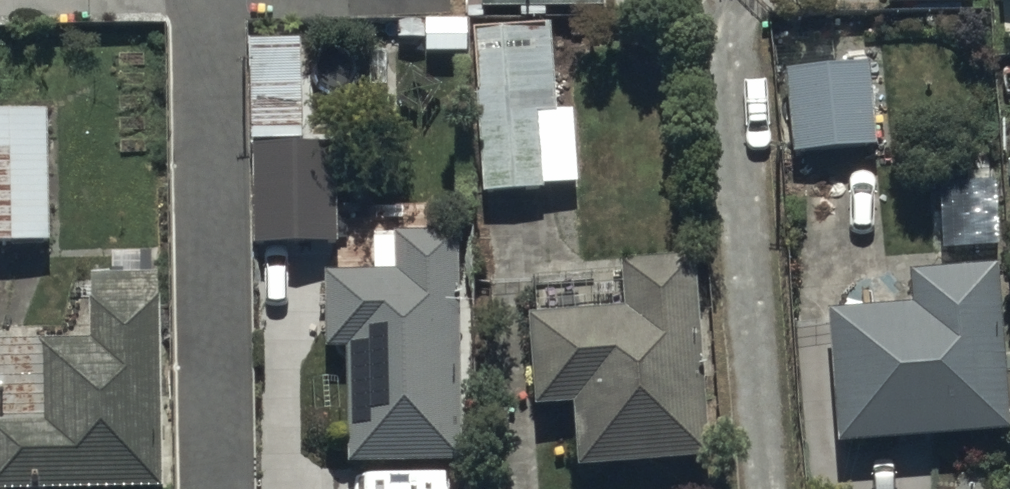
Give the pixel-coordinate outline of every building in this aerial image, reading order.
[(392,17),(391,53),(465,53),(466,18),(392,17)] [(534,20),(472,24),(482,191),(543,187),(542,181),(578,178),(573,104),(540,106),(534,20)] [(302,37),(247,38),(248,212),(320,212),(319,124),(302,124),(302,37)] [(871,61),(785,66),(790,151),(876,146),(871,61)] [(47,239),(45,109),(0,109),(0,240),(47,239)] [(456,227),(395,228),(395,235),(372,235),(373,267),(326,268),(327,345),(346,345),(348,461),(460,459),(456,227)] [(709,454),(691,250),(622,256),(626,302),(525,311),(533,407),(572,404),(577,465),(709,454)] [(828,308),(838,441),(1009,428),(996,264),(909,271),(912,302),(828,308)] [(164,483),(162,270),(85,271),(85,337),(0,338),(0,484),(164,483)]
